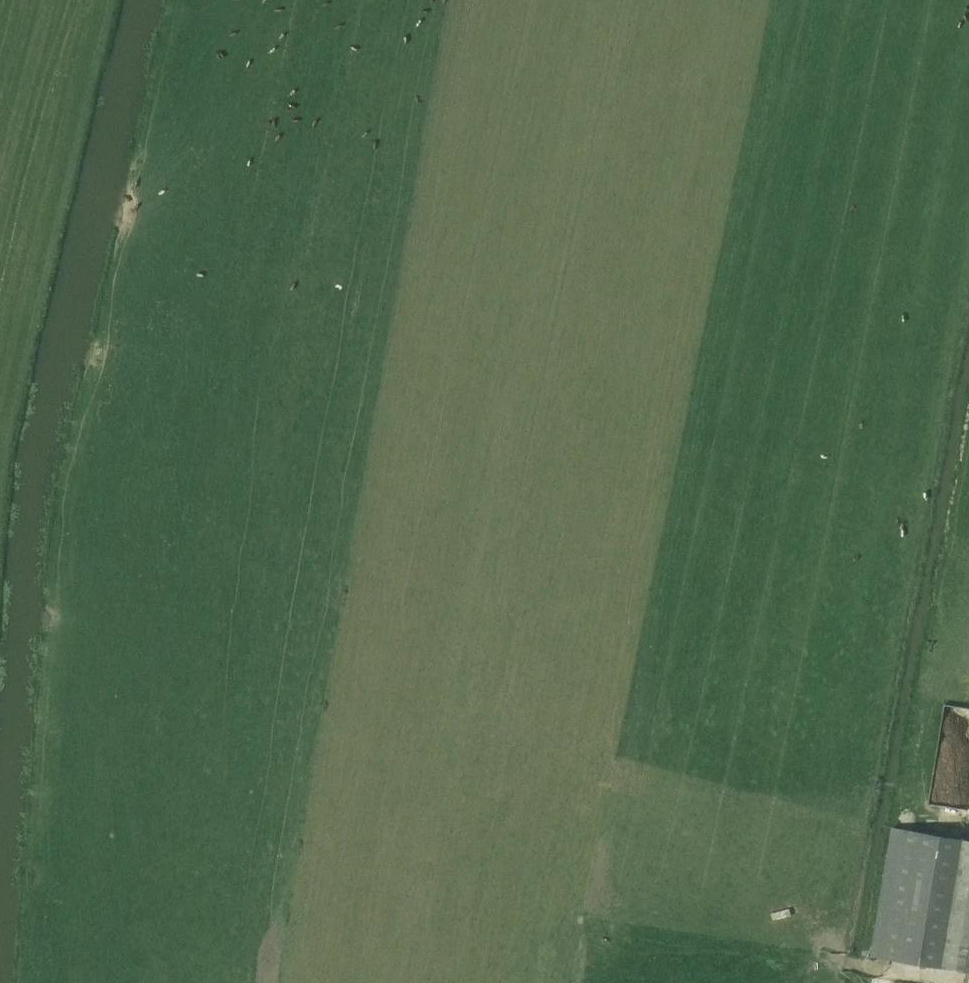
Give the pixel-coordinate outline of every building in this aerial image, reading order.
[(892,827),(871,956),(968,971),(968,840),(892,827)]
